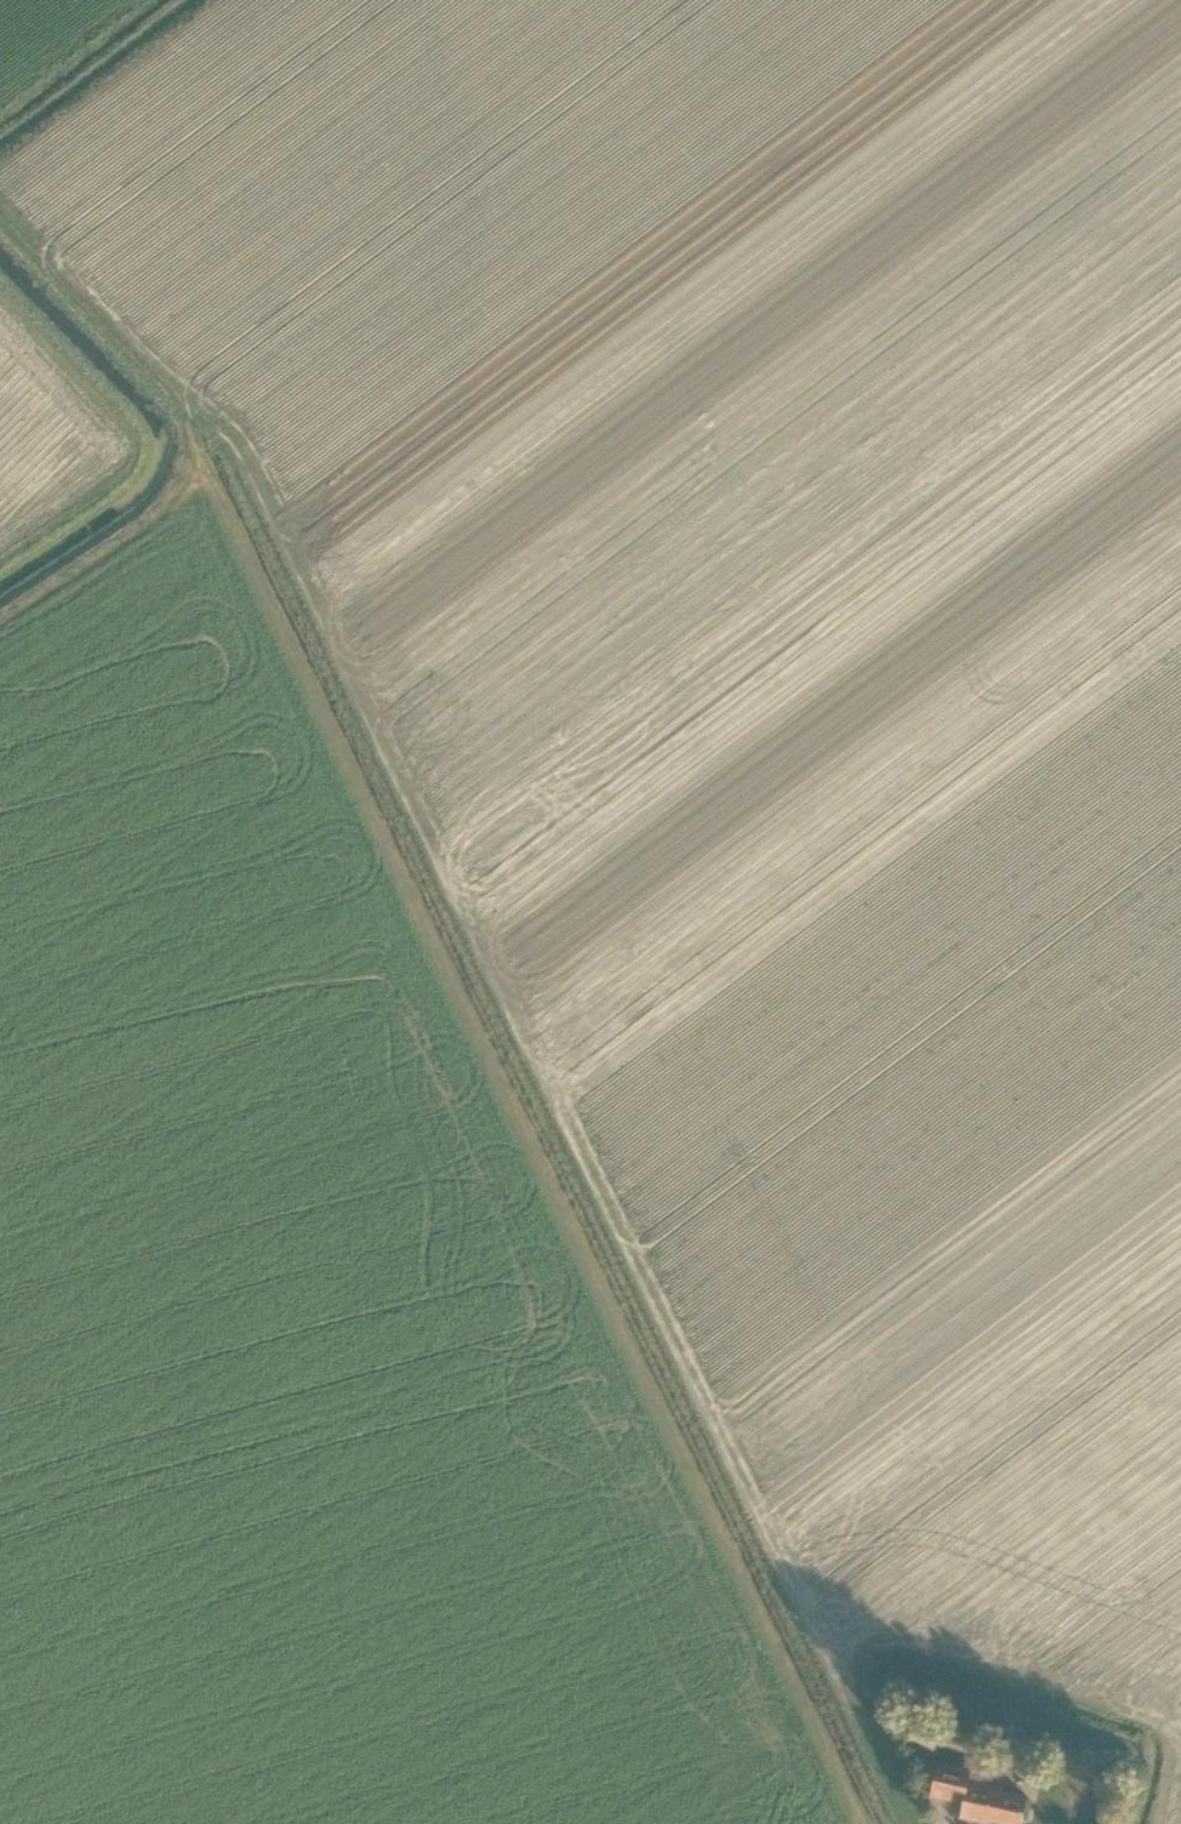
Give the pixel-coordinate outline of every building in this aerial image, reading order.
[(923,1743),(933,1724),(921,1718),(912,1737),(923,1743)] [(938,1760),(937,1765),(926,1763),(921,1786),(932,1788),(930,1795),(963,1803),(960,1816),(989,1823),(990,1818),(1018,1823),(1021,1823),(1027,1796),(1002,1791),(1003,1786),(985,1782),(987,1772),(971,1769),(972,1767),(938,1760)]
